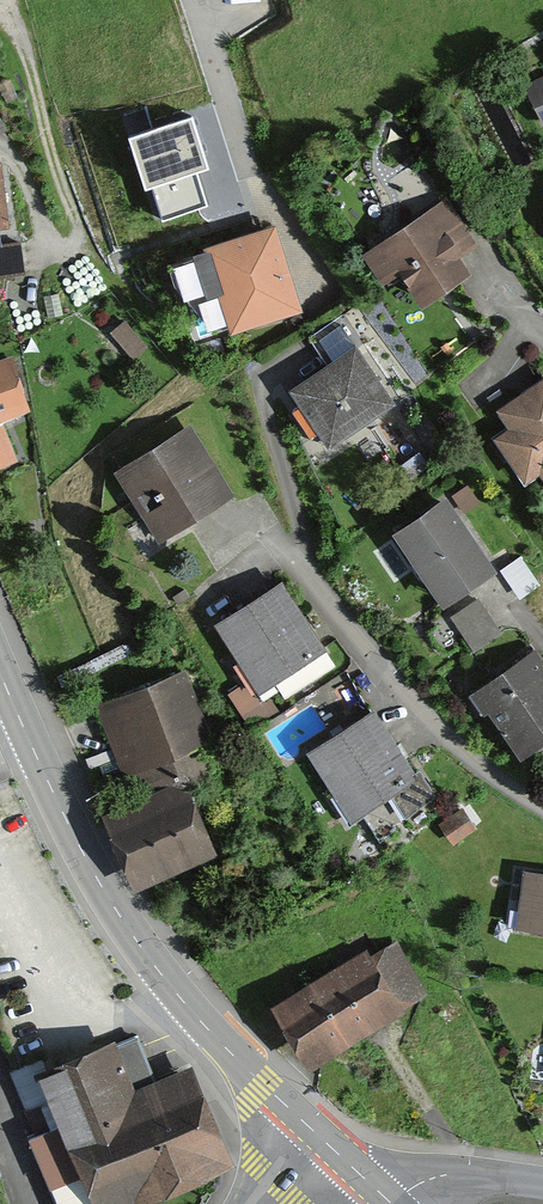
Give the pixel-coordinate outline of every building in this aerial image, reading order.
[(524,83),(542,120),(542,74),(524,83)] [(206,157),(192,110),(133,127),(147,174),(206,157)] [(0,172),(0,237),(13,236),(8,171),(0,172)] [(466,253),(439,206),(347,258),(366,292),(387,280),(405,311),(461,279),(451,261),(466,253)] [(299,303),(275,222),(208,242),(232,323),(299,303)] [(154,356),(130,330),(113,346),(137,372),(154,356)] [(354,349),(278,398),(316,456),(392,408),(354,349)] [(0,360),(0,426),(28,415),(4,359),(0,360)] [(541,388),(499,418),(508,429),(488,444),(519,488),(533,478),(542,491),(542,391),(541,388)] [(227,505),(188,432),(114,472),(153,545),(227,505)] [(447,500),(390,536),(439,611),(495,574),(447,500)] [(280,588),(209,631),(253,700),(323,657),(280,588)] [(479,608),(448,625),(469,662),(499,644),(479,608)] [(465,693),(507,762),(542,740),(542,671),(532,653),(465,693)] [(186,676),(115,700),(150,803),(97,821),(121,890),(208,860),(186,796),(223,783),(186,676)] [(375,705),(310,746),(354,815),(391,791),(405,814),(433,796),(375,705)] [(460,818),(437,834),(448,850),(471,834),(460,818)] [(517,876),(508,936),(542,941),(542,880),(517,876)] [(394,941),(263,1012),(296,1072),(426,1001),(394,941)] [(30,1089),(77,1203),(150,1203),(225,1174),(185,1076),(165,1084),(147,1042),(30,1089)]
